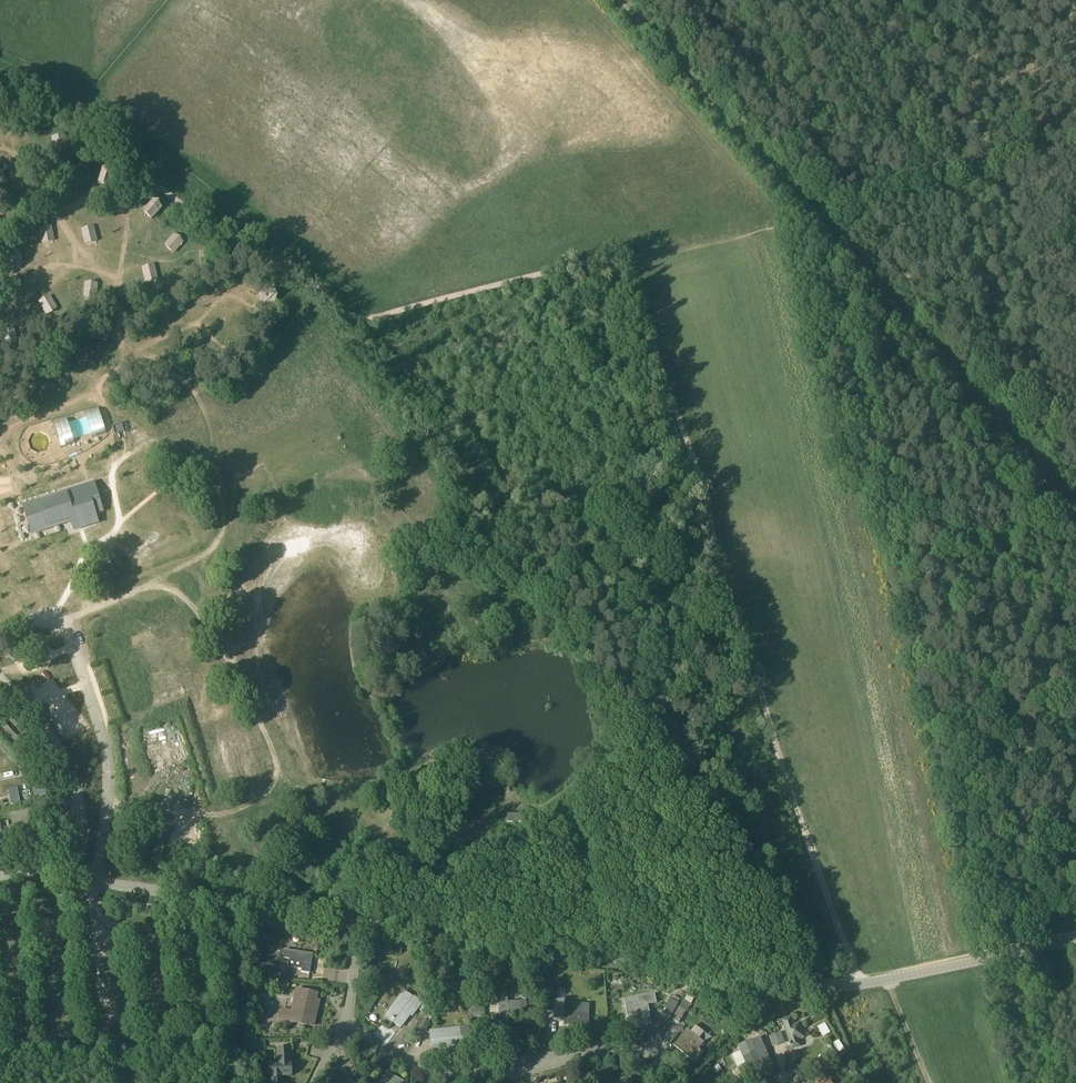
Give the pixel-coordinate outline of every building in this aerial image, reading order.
[(53,136),(55,152),(67,150),(65,134),(53,136)] [(99,183),(111,187),(117,171),(105,167),(99,183)] [(156,199),(144,212),(153,220),(165,206),(156,199)] [(82,228),(84,243),(97,242),(95,226),(82,228)] [(41,228),(42,242),(55,242),(54,227),(41,228)] [(164,245),(174,253),(185,241),(175,232),(164,245)] [(212,261),(210,249),(199,251),(201,263),(212,261)] [(145,283),(157,281),(156,265),(143,266),(145,283)] [(85,281),(84,297),(97,298),(98,282),(85,281)] [(45,313),(58,307),(51,295),(39,301),(45,313)] [(98,408),(54,423),(62,448),(106,433),(98,408)] [(33,531),(72,519),(75,526),(95,520),(93,512),(100,510),(93,486),(25,508),(33,531)] [(0,723),(0,731),(18,751),(24,745),(2,721),(0,723)] [(27,746),(21,751),(29,760),(35,755),(27,746)] [(271,758),(261,762),(265,771),(274,767),(271,758)] [(140,783),(141,794),(157,793),(156,783),(140,783)] [(22,803),(19,788),(9,790),(12,804),(22,803)] [(257,940),(265,939),(265,931),(257,931),(257,940)] [(284,950),(283,958),(303,961),(301,972),(310,974),(313,954),(284,950)] [(261,962),(261,966),(260,970),(274,972),(275,972),(277,963),(261,960),(261,962)] [(392,974),(383,979),(387,986),(396,982),(392,974)] [(438,982),(426,977),(417,999),(428,1004),(438,982)] [(317,995),(306,992),(298,990),(291,1021),(313,1026),(318,1004),(315,1004),(317,995)] [(393,1023),(400,1028),(410,1015),(412,1016),(420,1004),(405,992),(401,998),(400,998),(393,1007),(396,1009),(391,1016),(396,1020),(393,1023)] [(507,993),(491,995),(492,1001),(499,1001),(500,1023),(509,1022),(508,1011),(527,1010),(526,1001),(508,1002),(507,993)] [(588,1026),(589,1005),(565,1004),(565,1002),(554,1001),(554,996),(546,996),(545,1015),(554,1015),(553,1020),(569,1021),(569,1026),(588,1026)] [(637,998),(624,1001),(630,1029),(652,1024),(647,1003),(638,1005),(637,998)] [(663,1015),(670,1019),(678,1004),(671,1000),(663,1015)] [(685,1011),(679,1007),(672,1020),(678,1023),(685,1011)] [(473,1018),(481,1018),(481,1009),(473,1010),(473,1018)] [(799,1024),(794,1026),(791,1018),(778,1022),(779,1024),(783,1023),(790,1042),(789,1042),(790,1046),(791,1046),(792,1049),(800,1046),(797,1040),(803,1037),(799,1024)] [(430,1022),(423,1019),(417,1032),(425,1035),(430,1022)] [(468,1027),(430,1032),(432,1049),(449,1047),(449,1049),(470,1047),(468,1027)] [(697,1048),(699,1050),(704,1043),(687,1029),(673,1046),(688,1058),(697,1048)] [(768,1036),(772,1045),(784,1040),(781,1031),(768,1036)] [(756,1047),(760,1044),(758,1039),(761,1037),(760,1037),(739,1047),(747,1065),(761,1059),(756,1047)] [(266,1055),(265,1040),(257,1041),(257,1055),(266,1055)] [(828,1044),(821,1049),(829,1060),(836,1054),(828,1044)] [(289,1048),(278,1049),(278,1065),(269,1065),(270,1077),(271,1077),(271,1082),(283,1082),(282,1076),(291,1076),(291,1064),(290,1064),(289,1048)] [(349,1076),(351,1082),(357,1082),(359,1082),(356,1074),(349,1076)] [(389,1074),(380,1080),(381,1082),(403,1082),(403,1081),(389,1074)]
